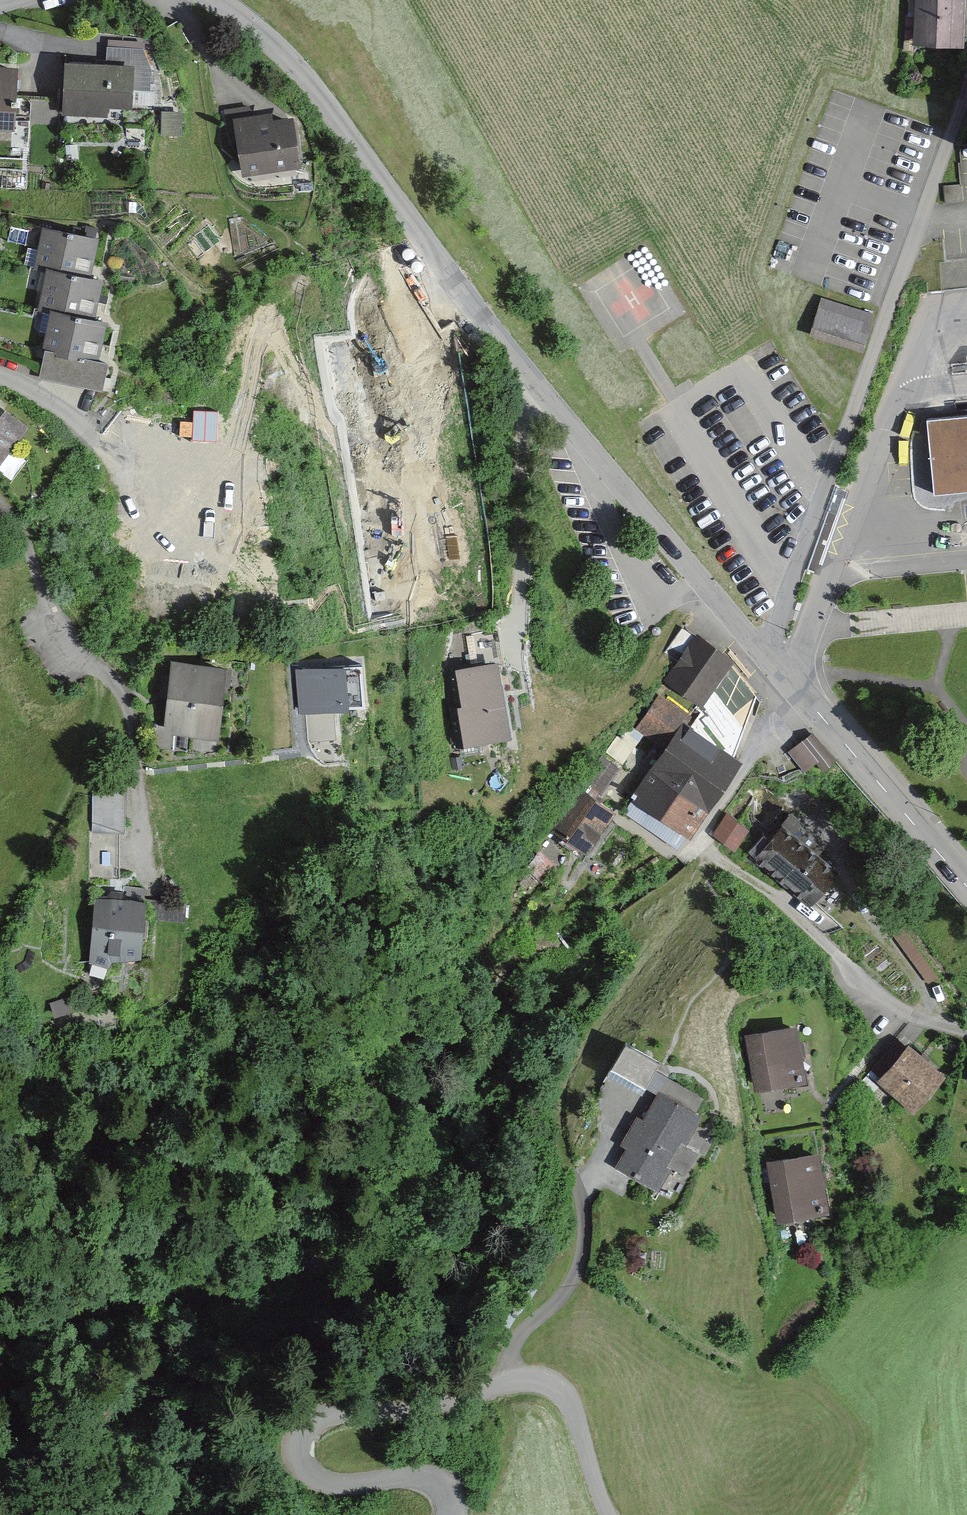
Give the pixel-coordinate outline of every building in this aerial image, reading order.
[(914,49),(963,51),(965,0),(916,0),(914,49)] [(106,66),(66,66),(63,117),(106,119),(110,109),(133,111),(154,106),(154,70),(148,48),(107,45),(106,66)] [(15,132),(18,72),(0,71),(0,131),(15,132)] [(273,107),(230,114),(241,179),(300,169),(292,119),(275,122),(273,107)] [(105,240),(36,224),(24,275),(43,279),(35,315),(53,319),(41,378),(100,391),(114,330),(100,321),(108,287),(95,284),(105,240)] [(872,315),(823,301),(813,335),(862,350),(872,315)] [(25,430),(0,410),(0,461),(25,430)] [(926,419),(933,497),(966,494),(966,415),(926,419)] [(743,661),(705,634),(672,680),(711,707),(743,661)] [(516,661),(457,671),(462,703),(449,705),(456,750),(529,739),(516,661)] [(224,673),(174,665),(163,727),(168,721),(163,749),(193,754),(198,729),(214,732),(224,673)] [(363,667),(298,670),(300,713),(365,710),(363,667)] [(686,712),(662,694),(640,726),(665,743),(686,712)] [(751,754),(686,712),(665,743),(629,791),(692,840),(751,754)] [(837,759),(810,730),(786,753),(813,781),(837,759)] [(589,771),(605,782),(622,757),(605,746),(589,771)] [(621,815),(586,784),(551,823),(582,855),(621,815)] [(128,785),(93,785),(93,830),(128,830),(128,785)] [(830,836),(794,810),(757,861),(823,908),(847,875),(817,855),(830,836)] [(711,831),(728,846),(739,832),(723,817),(711,831)] [(119,831),(90,831),(88,877),(119,878),(119,831)] [(148,897),(95,893),(90,957),(143,961),(148,897)] [(800,1020),(740,1028),(749,1089),(809,1080),(800,1020)] [(951,1071),(912,1035),(877,1075),(916,1110),(951,1071)] [(662,1065),(621,1036),(602,1064),(643,1092),(662,1065)] [(710,1095),(672,1075),(645,1116),(635,1112),(617,1142),(625,1146),(611,1166),(655,1192),(670,1168),(686,1178),(702,1150),(692,1144),(709,1118),(701,1111),(710,1095)] [(824,1148),(766,1156),(777,1225),(835,1217),(824,1148)]
